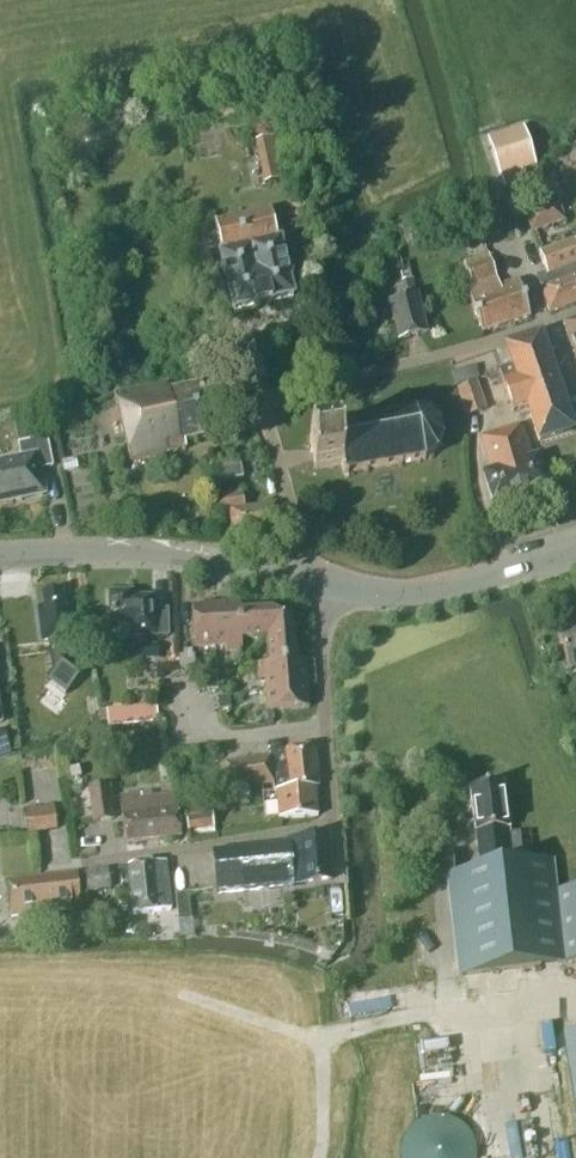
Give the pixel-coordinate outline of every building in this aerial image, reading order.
[(535,164),(523,128),(487,140),(499,176),(535,164)] [(283,180),(274,138),(253,143),(263,184),(283,180)] [(559,202),(524,213),(531,233),(565,222),(559,202)] [(278,241),(271,212),(215,225),(222,254),(219,255),(219,258),(232,312),(293,297),(293,294),(292,295),(280,243),(280,240),(278,241)] [(536,278),(549,314),(575,304),(575,246),(575,241),(538,254),(546,275),(536,278)] [(499,286),(488,255),(463,263),(471,285),(465,287),(481,333),(529,317),(518,280),(499,286)] [(416,296),(412,281),(399,284),(403,299),(389,302),(398,341),(426,334),(417,295),(416,296)] [(562,324),(575,361),(575,319),(562,324)] [(572,431),(539,336),(506,347),(513,365),(499,370),(504,387),(512,412),(518,410),(518,412),(528,409),(539,443),(572,431)] [(454,369),(456,383),(480,379),(478,366),(454,369)] [(171,390),(169,381),(115,393),(130,461),(187,449),(185,441),(210,436),(199,384),(171,390)] [(486,410),(477,382),(456,389),(465,416),(486,410)] [(429,415),(414,411),(336,425),(336,426),(333,427),(335,436),(309,441),(314,470),(340,466),(342,476),(345,475),(345,476),(424,462),(437,453),(442,440),(439,425),(429,415)] [(530,459),(519,426),(479,439),(490,472),(483,474),(492,504),(547,487),(537,457),(530,459)] [(43,494),(38,470),(52,467),(46,438),(17,444),(20,459),(0,463),(0,503),(43,494)] [(239,461),(215,465),(217,479),(241,475),(239,461)] [(244,508),(242,495),(220,498),(223,513),(229,512),(234,538),(280,531),(276,503),(244,508)] [(63,610),(61,593),(42,595),(43,607),(37,608),(41,642),(74,638),(70,609),(63,610)] [(131,600),(131,594),(111,595),(111,630),(111,638),(168,636),(167,611),(152,611),(152,599),(131,600)] [(239,604),(215,606),(218,647),(225,647),(225,653),(242,652),(241,640),(239,613),(239,604)] [(194,649),(218,647),(215,606),(191,607),(194,649)] [(241,640),(267,638),(282,621),(270,611),(239,613),(241,640)] [(269,664),(296,663),(294,631),(282,621),(267,638),(269,664)] [(557,636),(568,670),(575,668),(575,630),(557,636)] [(158,659),(158,645),(140,645),(141,660),(158,659)] [(265,689),(307,686),(305,662),(296,663),(269,664),(257,665),(258,682),(264,681),(265,689)] [(218,689),(216,677),(206,678),(207,690),(218,689)] [(62,701),(86,698),(84,679),(60,682),(62,701)] [(307,686),(265,689),(267,712),(308,709),(307,686)] [(84,713),(98,711),(96,697),(83,699),(84,713)] [(230,709),(228,697),(217,699),(218,711),(230,709)] [(140,720),(139,707),(106,711),(107,724),(140,720)] [(0,731),(0,757),(11,754),(3,731),(0,731)] [(317,788),(313,748),(270,753),(270,757),(224,763),(227,790),(272,785),(273,791),(275,791),(279,820),(317,816),(315,788),(317,788)] [(108,784),(87,787),(92,823),(114,820),(108,784)] [(502,785),(469,789),(479,871),(446,876),(458,977),(575,961),(575,890),(555,892),(552,862),(521,865),(518,834),(508,835),(502,785)] [(142,800),(141,796),(119,798),(126,844),(181,837),(175,796),(142,800)] [(213,829),(210,805),(185,809),(188,832),(213,829)] [(56,831),(53,806),(23,809),(26,835),(56,831)] [(330,880),(326,835),(287,840),(288,844),(212,851),(217,898),(292,891),(292,885),(330,880)] [(453,873),(452,854),(426,856),(427,875),(453,873)] [(170,911),(165,863),(128,867),(133,915),(170,911)] [(111,890),(107,869),(84,873),(87,894),(111,890)] [(80,901),(77,875),(8,883),(12,918),(73,911),(72,902),(80,901)] [(190,919),(188,893),(175,894),(178,920),(190,919)] [(562,1036),(575,1125),(575,1034),(562,1036)] [(439,1117),(432,1117),(426,1119),(420,1122),(415,1125),(410,1130),(407,1135),(404,1141),(402,1148),(401,1154),(402,1157),(476,1157),(476,1154),(476,1148),(474,1141),(471,1135),(468,1130),(463,1125),(458,1122),(452,1119),(446,1117),(439,1117)]
